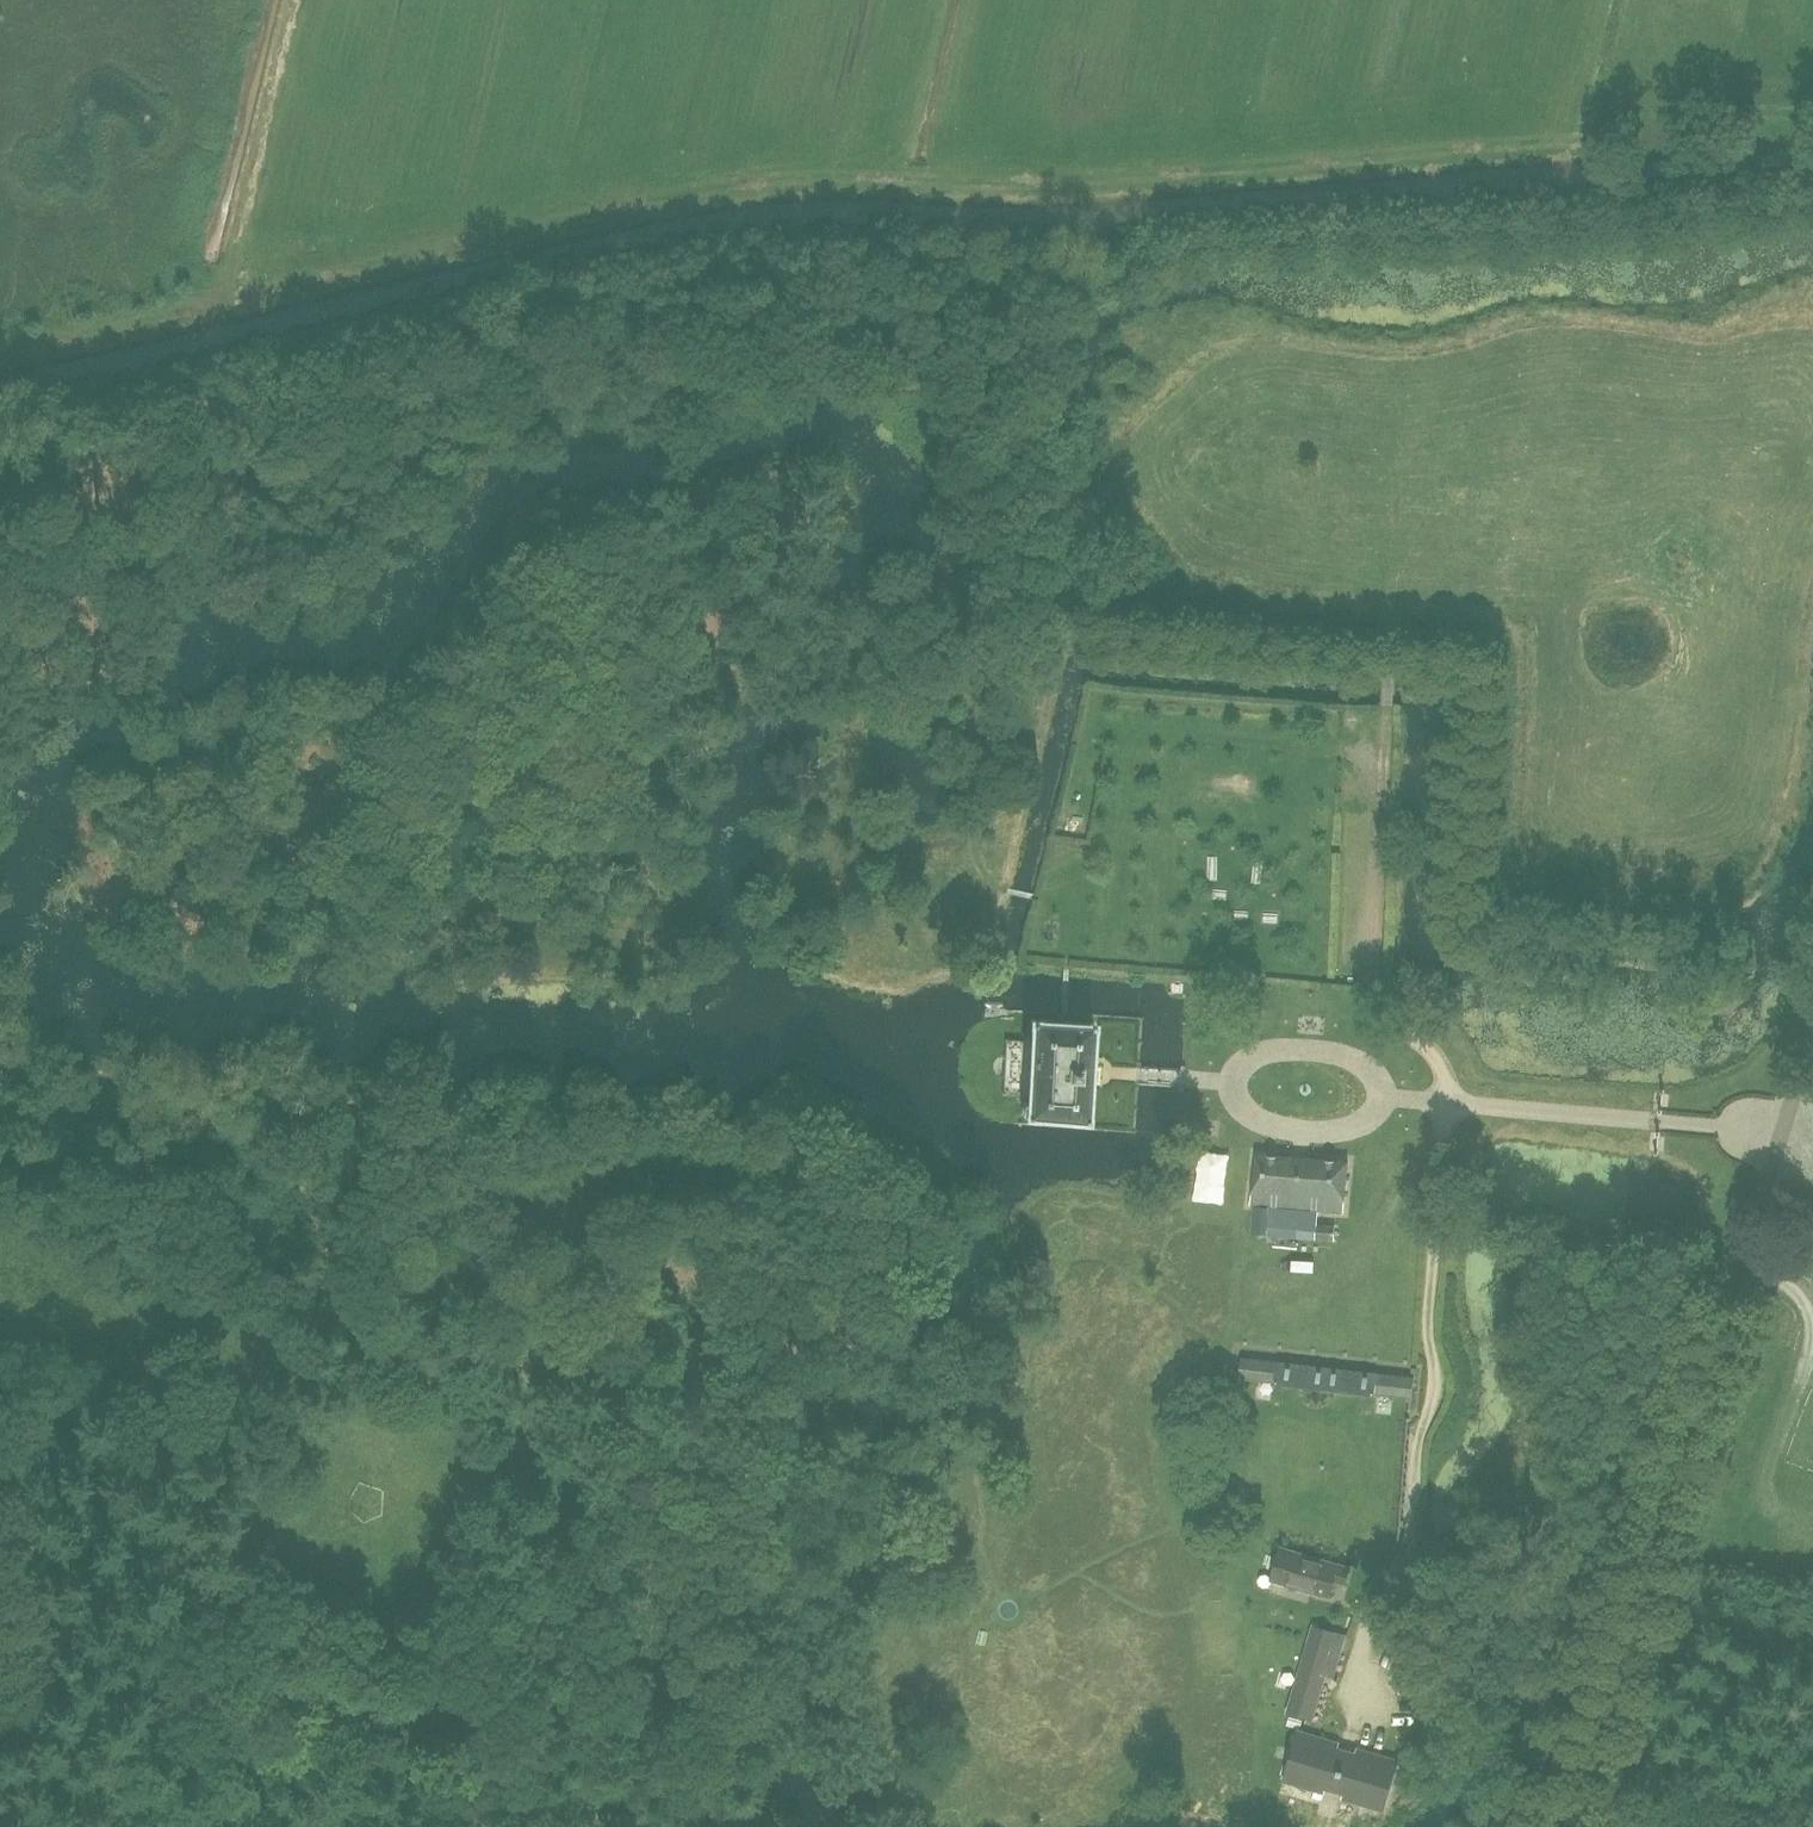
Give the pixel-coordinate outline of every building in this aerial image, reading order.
[(1005,1039),(1002,1094),(1027,1095),(1026,1117),(1088,1121),(1093,1023),(1032,1020),(1031,1040),(1005,1039)] [(1348,1161),(1255,1155),(1251,1205),(1345,1212),(1348,1161)] [(1415,1377),(1242,1357),(1239,1378),(1412,1398),(1415,1377)] [(1350,1568),(1280,1548),(1271,1581),(1329,1597),(1334,1581),(1345,1584),(1350,1568)] [(1309,1643),(1288,1714),(1311,1721),(1326,1668),(1334,1671),(1340,1652),(1309,1643)] [(1298,1731),(1283,1781),(1383,1811),(1398,1761),(1298,1731)]
